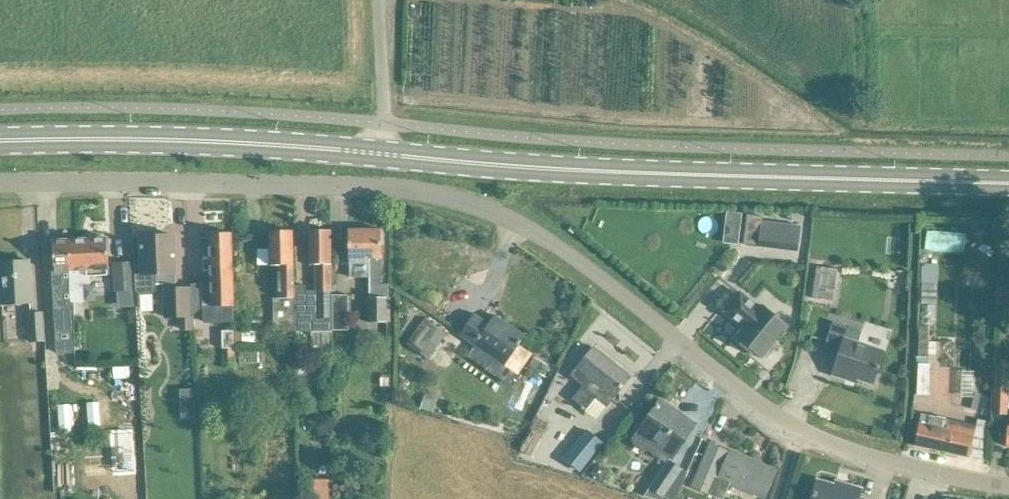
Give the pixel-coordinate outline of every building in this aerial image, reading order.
[(748,214),(744,244),(760,246),(760,241),(797,246),(800,227),(763,222),(764,216),(748,214)] [(381,258),(381,250),(381,230),(349,230),(349,259),(351,259),(351,277),(369,277),(370,325),(388,325),(388,285),(381,285),(381,270),(381,258)] [(295,332),(294,291),(293,251),(293,231),(270,232),(271,249),(258,249),(258,266),(278,266),(278,298),(273,298),(273,332),(295,332)] [(317,291),(294,291),(295,332),(310,331),(331,331),(332,331),(332,297),(332,291),(331,251),(331,231),(310,231),(310,251),(311,265),(318,265),(318,274),(317,274),(317,291)] [(235,307),(232,253),(231,233),(210,234),(210,254),(212,284),(202,284),(203,309),(235,307)] [(166,239),(166,236),(140,237),(142,275),(136,275),(136,293),(141,296),(152,296),(156,291),(156,284),(163,284),(165,319),(181,319),(182,332),(193,332),(191,289),(176,289),(174,235),(173,236),(173,239),(166,239)] [(72,271),(69,271),(70,283),(69,283),(71,303),(81,303),(79,271),(88,270),(88,275),(109,274),(107,238),(92,239),(92,241),(88,241),(88,239),(76,240),(77,253),(71,254),(72,271)] [(77,253),(76,240),(53,241),(55,272),(54,272),(56,313),(57,336),(57,341),(75,341),(74,303),(71,303),(68,271),(72,271),(70,254),(77,253)] [(981,275),(991,257),(978,250),(968,267),(981,275)] [(31,281),(30,261),(0,263),(0,272),(2,305),(32,303),(31,281)] [(799,274),(800,263),(780,261),(779,272),(799,274)] [(116,293),(135,292),(133,262),(113,264),(116,293)] [(922,283),(938,284),(938,265),(923,265),(922,283)] [(838,269),(817,266),(812,298),(833,301),(838,269)] [(843,274),(842,285),(860,287),(861,276),(843,274)] [(997,287),(996,307),(1008,307),(1008,288),(997,287)] [(918,293),(918,314),(932,314),(931,292),(918,293)] [(760,309),(756,306),(740,293),(725,311),(745,328),(737,338),(761,359),(763,356),(766,358),(775,348),(772,345),(791,323),(766,303),(760,309)] [(332,297),(332,331),(349,331),(348,296),(332,297)] [(149,305),(136,305),(137,322),(149,321),(149,305)] [(46,343),(46,337),(45,337),(44,314),(28,315),(30,344),(46,343)] [(474,315),(462,331),(460,334),(503,366),(524,337),(495,316),(487,327),(483,325),(485,323),(474,315)] [(22,348),(22,318),(2,318),(2,348),(22,348)] [(426,321),(408,344),(428,360),(447,337),(426,321)] [(848,375),(857,379),(873,384),(884,352),(858,344),(862,332),(833,322),(830,332),(824,351),(839,356),(833,375),(846,379),(848,375)] [(233,331),(222,331),(223,348),(234,347),(233,331)] [(577,369),(571,376),(583,386),(573,400),(586,410),(597,397),(608,406),(614,398),(618,393),(631,377),(594,348),(581,363),(577,369)] [(263,364),(263,352),(241,352),(241,364),(263,364)] [(994,395),(1007,396),(1008,364),(995,363),(994,395)] [(930,364),(919,364),(917,395),(929,395),(930,364)] [(193,389),(181,389),(182,417),(194,417),(193,389)] [(434,413),(438,400),(425,395),(421,409),(434,413)] [(649,417),(633,441),(666,462),(643,496),(653,498),(662,498),(663,497),(665,498),(675,498),(678,493),(688,472),(670,461),(682,444),(693,427),(673,414),(675,410),(660,400),(649,417)] [(919,427),(915,446),(969,458),(974,438),(975,434),(986,437),(990,420),(977,417),(975,425),(948,420),(921,414),(919,423),(919,427)] [(538,418),(521,452),(532,457),(549,423),(538,418)] [(588,432),(564,460),(580,473),(603,445),(588,432)] [(702,462),(692,487),(719,498),(724,498),(730,484),(765,498),(777,472),(710,443),(702,462)] [(308,498),(330,498),(330,480),(308,481),(308,498)] [(813,496),(815,497),(815,498),(867,498),(859,497),(862,489),(847,485),(846,489),(818,481),(813,496)]
